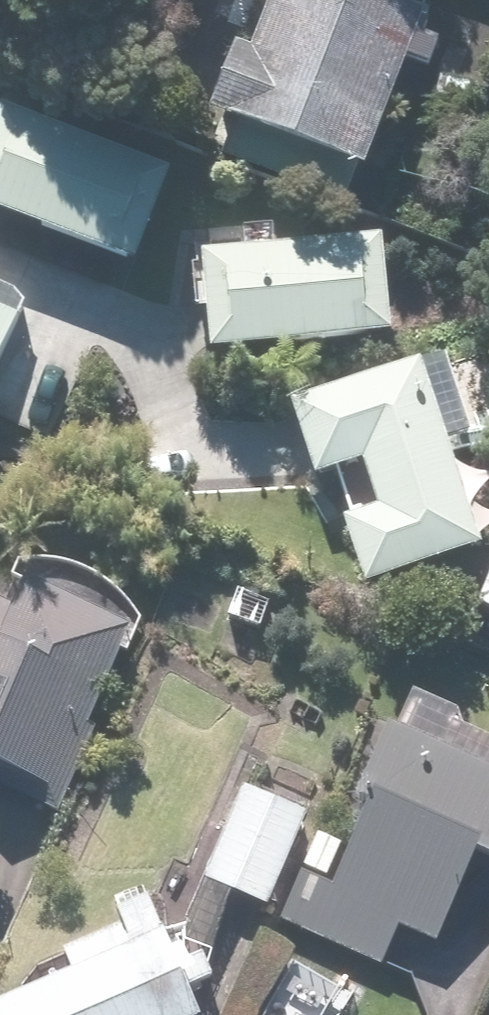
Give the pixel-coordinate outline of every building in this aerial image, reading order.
[(229,18),(273,32),(268,47),(249,41),(228,107),(386,158),(419,56),(439,62),(448,35),(426,27),(433,5),(419,0),(235,0),(229,18)] [(0,156),(0,199),(158,263),(197,167),(24,97),(0,156)] [(219,243),(226,346),(409,333),(402,231),(219,243)] [(0,299),(0,381),(31,313),(0,299)] [(316,400),(335,473),(353,468),(380,576),(488,548),(488,523),(440,357),(316,400)] [(476,599),(488,605),(488,568),(476,599)] [(250,576),(232,613),(281,636),(299,598),(250,576)] [(0,592),(0,780),(71,808),(144,619),(38,578),(28,603),(0,592)] [(423,684),(374,787),(388,794),(362,847),(324,828),(280,918),(384,968),(406,922),(445,941),(488,850),(488,728),(472,720),(477,710),(423,684)] [(317,804),(258,779),(190,936),(217,948),(242,890),(274,904),(317,804)] [(3,1014),(209,1014),(154,890),(121,905),(128,922),(75,945),(86,970),(0,1008),(3,1014)]
